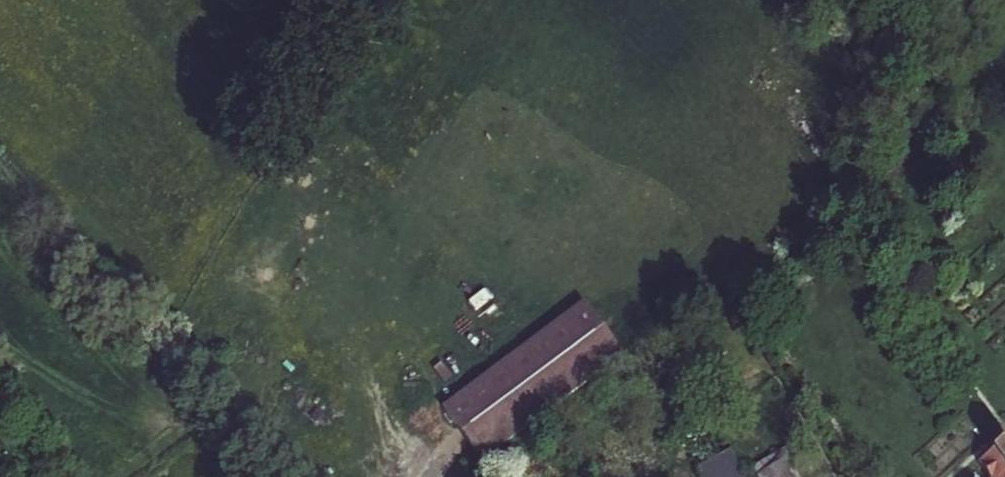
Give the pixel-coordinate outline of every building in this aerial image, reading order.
[(581,305),(440,409),(478,460),(619,356),(581,305)] [(1003,439),(973,460),(984,476),(1004,476),(1004,442),(1003,439)] [(734,448),(700,464),(706,476),(748,476),(734,448)] [(787,459),(763,471),(766,476),(795,476),(787,459)]
